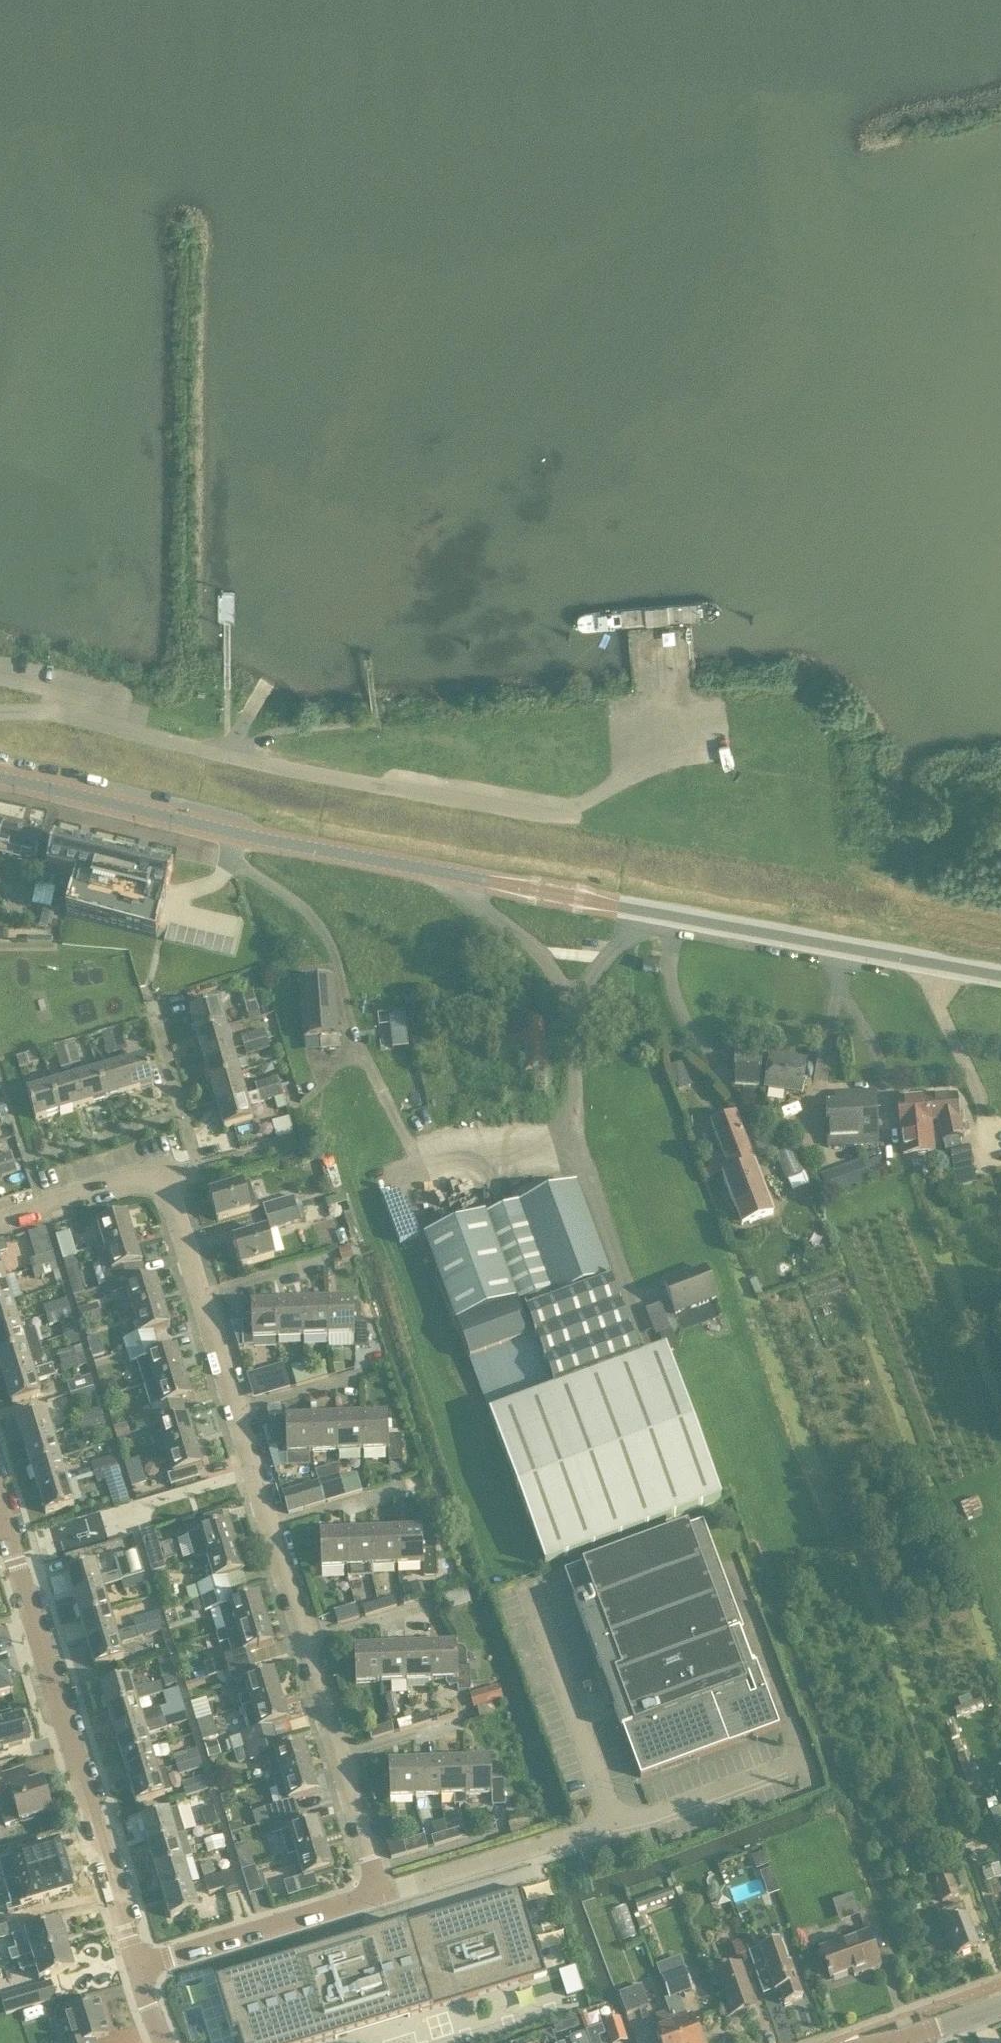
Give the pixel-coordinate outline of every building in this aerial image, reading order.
[(585,612),(587,630),(719,618),(718,600),(585,612)] [(0,840),(0,856),(20,861),(21,857),(35,860),(41,836),(2,827),(0,840)] [(170,879),(173,866),(171,866),(167,865),(163,864),(156,863),(156,862),(129,856),(124,855),(124,854),(103,849),(103,850),(98,848),(71,841),(71,842),(56,838),(54,837),(46,869),(48,869),(76,875),(71,895),(65,916),(156,938),(161,916),(160,916),(165,897),(167,889),(170,879)] [(39,873),(32,905),(40,906),(51,909),(58,878),(39,873)] [(51,909),(40,906),(36,926),(47,928),(51,909)] [(658,974),(660,963),(644,960),(643,972),(658,974)] [(340,1050),(334,981),(300,983),(304,1040),(320,1039),(321,1051),(340,1050)] [(247,1013),(258,1010),(253,993),(242,997),(247,1013)] [(196,1033),(225,1025),(219,1003),(190,1011),(196,1033)] [(405,1012),(389,1014),(392,1050),(409,1048),(405,1012)] [(203,1056),(232,1047),(225,1025),(196,1033),(203,1056)] [(117,1053),(127,1050),(121,1027),(110,1030),(117,1053)] [(108,1056),(117,1053),(110,1030),(101,1032),(108,1056)] [(241,1037),(243,1047),(266,1040),(264,1031),(241,1037)] [(269,1050),(266,1040),(243,1047),(246,1056),(269,1050)] [(74,1042),(64,1044),(71,1067),(80,1065),(74,1042)] [(61,1070),(71,1067),(64,1044),(54,1047),(61,1070)] [(210,1079),(239,1071),(232,1047),(203,1056),(210,1079)] [(20,1070),(38,1064),(35,1053),(17,1058),(20,1070)] [(760,1089),(762,1055),(735,1054),(734,1087),(760,1089)] [(801,1095),(806,1062),(770,1057),(766,1090),(801,1095)] [(129,1094),(153,1087),(145,1058),(120,1065),(129,1094)] [(105,1101),(129,1094),(120,1065),(97,1072),(105,1101)] [(682,1065),(671,1069),(675,1080),(686,1076),(682,1065)] [(210,1079),(217,1106),(246,1097),(239,1071),(210,1079)] [(83,1108),(105,1101),(97,1072),(74,1079),(83,1108)] [(255,1085),(257,1094),(280,1088),(277,1078),(255,1085)] [(59,1115),(83,1108),(74,1079),(50,1086),(59,1115)] [(35,1122),(59,1115),(50,1086),(26,1093),(35,1122)] [(280,1088),(257,1094),(246,1097),(217,1106),(224,1130),(253,1122),(249,1108),(261,1104),(283,1097),(280,1088)] [(855,1096),(857,1138),(878,1137),(876,1095),(855,1096)] [(957,1095),(925,1099),(930,1122),(932,1128),(931,1122),(937,1121),(943,1140),(946,1155),(949,1154),(954,1172),(974,1167),(968,1148),(961,1150),(959,1138),(962,1138),(961,1128),(957,1095)] [(828,1139),(857,1138),(855,1096),(835,1097),(835,1102),(825,1103),(828,1139)] [(935,1153),(932,1128),(930,1122),(925,1099),(899,1101),(901,1121),(903,1156),(935,1153)] [(314,1108),(304,1112),(309,1122),(318,1118),(314,1108)] [(714,1178),(723,1175),(753,1162),(736,1116),(712,1125),(723,1155),(708,1161),(711,1170),(714,1178)] [(785,1135),(776,1138),(776,1140),(780,1151),(781,1154),(791,1150),(785,1135)] [(756,1147),(761,1158),(780,1151),(776,1140),(756,1147)] [(804,1175),(793,1149),(791,1150),(781,1154),(775,1157),(785,1182),(804,1175)] [(14,1163),(11,1155),(0,1158),(0,1167),(14,1163)] [(772,1215),(753,1162),(723,1175),(735,1207),(742,1226),(772,1215)] [(849,1188),(869,1181),(862,1162),(842,1169),(849,1188)] [(17,1172),(14,1163),(0,1167),(0,1177),(17,1172)] [(711,1170),(703,1173),(706,1182),(714,1178),(711,1170)] [(216,1223),(257,1211),(249,1184),(209,1196),(216,1223)] [(576,1185),(422,1241),(445,1303),(448,1302),(469,1362),(530,1339),(520,1312),(524,1311),(554,1393),(489,1416),(545,1567),(720,1502),(665,1352),(639,1361),(609,1279),(610,1278),(576,1185)] [(266,1220),(297,1211),(293,1199),(262,1208),(266,1220)] [(302,1210),(297,1211),(300,1224),(305,1222),(302,1210)] [(269,1233),(300,1224),(297,1211),(266,1220),(269,1233)] [(352,1239),(359,1237),(351,1212),(344,1215),(352,1239)] [(105,1250),(133,1242),(125,1216),(97,1225),(104,1249),(105,1250)] [(266,1233),(234,1243),(241,1269),(274,1260),(266,1233)] [(69,1234),(55,1238),(63,1262),(68,1261),(76,1258),(69,1234)] [(112,1274),(102,1277),(98,1278),(101,1289),(105,1287),(106,1288),(136,1280),(133,1268),(140,1266),(133,1242),(105,1250),(104,1249),(95,1251),(99,1263),(108,1260),(112,1274)] [(349,1247),(338,1250),(341,1260),(351,1257),(349,1247)] [(33,1271),(55,1264),(52,1254),(30,1261),(33,1271)] [(68,1261),(63,1262),(66,1274),(72,1272),(68,1261)] [(35,1279),(58,1271),(55,1264),(33,1271),(35,1279)] [(677,1279),(663,1284),(675,1315),(690,1309),(691,1311),(716,1302),(704,1271),(677,1281),(677,1279)] [(11,1303),(4,1280),(0,1281),(0,1306),(11,1303)] [(132,1314),(161,1305),(153,1280),(138,1285),(136,1280),(106,1288),(108,1295),(125,1290),(132,1314)] [(353,1324),(353,1322),(352,1299),(327,1300),(328,1336),(329,1349),(353,1348),(354,1350),(367,1349),(365,1323),(353,1324)] [(47,1318),(70,1311),(66,1300),(43,1308),(47,1318)] [(303,1337),(328,1336),(327,1300),(301,1301),(303,1337)] [(278,1338),(303,1337),(301,1301),(276,1302),(278,1338)] [(253,1339),(278,1338),(276,1302),(250,1304),(251,1322),(241,1323),(242,1347),(253,1347),(253,1339)] [(28,1323),(18,1326),(11,1303),(0,1306),(0,1332),(28,1323)] [(97,1304),(78,1310),(83,1326),(102,1320),(97,1304)] [(655,1336),(659,1335),(671,1330),(661,1304),(645,1310),(655,1336)] [(126,1354),(156,1346),(152,1334),(168,1329),(161,1305),(132,1314),(139,1337),(122,1342),(126,1354)] [(70,1311),(47,1318),(50,1327),(73,1320),(70,1311)] [(38,1346),(33,1331),(30,1329),(28,1323),(0,1332),(0,1357),(38,1346)] [(241,1323),(232,1325),(239,1348),(242,1347),(241,1323)] [(677,1346),(671,1330),(659,1335),(664,1351),(677,1346)] [(88,1339),(91,1358),(104,1356),(100,1337),(88,1339)] [(42,1370),(41,1364),(42,1361),(38,1346),(0,1357),(0,1368),(4,1381),(42,1370)] [(143,1387),(182,1375),(175,1352),(159,1356),(156,1346),(126,1354),(129,1366),(136,1364),(143,1387)] [(60,1364),(84,1357),(80,1347),(57,1354),(60,1364)] [(86,1366),(84,1357),(60,1364),(63,1374),(86,1366)] [(311,1382),(309,1374),(306,1364),(291,1369),(296,1387),(311,1382)] [(42,1370),(4,1381),(11,1406),(40,1397),(36,1384),(55,1378),(52,1367),(42,1370)] [(328,1378),(325,1369),(309,1374),(311,1382),(328,1378)] [(143,1387),(150,1411),(143,1413),(145,1420),(175,1410),(174,1405),(189,1400),(182,1375),(143,1387)] [(71,1396),(93,1389),(90,1377),(68,1383),(71,1396)] [(286,1377),(265,1383),(269,1395),(290,1389),(286,1377)] [(97,1400),(93,1389),(71,1396),(75,1407),(97,1400)] [(81,1427),(103,1421),(99,1410),(77,1417),(81,1427)] [(165,1452),(194,1444),(186,1420),(179,1422),(175,1410),(145,1420),(149,1432),(159,1429),(165,1452)] [(23,1445),(52,1436),(44,1412),(16,1421),(23,1445)] [(362,1415),(363,1452),(389,1450),(389,1463),(402,1462),(400,1437),(388,1437),(387,1414),(362,1415)] [(338,1453),(363,1452),(362,1415),(336,1416),(338,1453)] [(313,1454),(338,1453),(336,1416),(311,1418),(313,1454)] [(287,1455),(313,1454),(311,1418),(285,1419),(285,1420),(285,1423),(286,1438),(286,1440),(287,1455)] [(285,1420),(273,1421),(274,1440),(286,1440),(286,1438),(285,1423),(285,1420)] [(105,1429),(103,1421),(81,1427),(83,1436),(105,1429)] [(127,1424),(113,1428),(117,1441),(130,1437),(127,1424)] [(30,1468),(59,1460),(52,1436),(23,1445),(30,1468)] [(194,1444),(165,1452),(172,1475),(166,1477),(170,1487),(198,1479),(195,1469),(201,1468),(194,1444)] [(276,1446),(268,1448),(274,1470),(282,1467),(276,1446)] [(95,1475),(117,1468),(114,1457),(91,1464),(93,1468),(95,1474),(95,1475)] [(37,1492),(66,1483),(59,1460),(30,1468),(37,1492)] [(131,1489),(144,1485),(137,1460),(124,1464),(131,1489)] [(93,1468),(77,1473),(79,1479),(95,1474),(93,1468)] [(97,1483),(120,1476),(117,1468),(95,1475),(97,1483)] [(356,1474),(343,1475),(339,1475),(339,1476),(346,1497),(361,1492),(356,1474)] [(346,1497),(339,1476),(324,1481),(330,1501),(346,1497)] [(303,1510),(324,1503),(318,1482),(297,1489),(303,1510)] [(44,1515),(73,1507),(66,1483),(37,1492),(44,1515)] [(982,1512),(977,1499),(960,1505),(966,1518),(982,1512)] [(188,1537),(195,1561),(207,1558),(236,1549),(229,1525),(227,1526),(225,1526),(222,1514),(204,1520),(208,1531),(188,1537)] [(640,1779),(779,1727),(756,1664),(752,1665),(739,1631),(743,1629),(703,1521),(564,1572),(603,1680),(599,1681),(609,1708),(613,1707),(640,1779)] [(395,1529),(397,1565),(424,1564),(424,1576),(437,1576),(435,1550),(423,1551),(422,1527),(395,1529)] [(372,1566),(397,1565),(395,1529),(371,1530),(373,1574),(372,1566)] [(364,1575),(373,1574),(371,1530),(346,1531),(347,1568),(348,1578),(365,1577),(364,1575)] [(310,1531),(303,1533),(306,1544),(313,1543),(310,1531)] [(322,1569),(347,1568),(346,1531),(320,1532),(322,1569)] [(151,1574),(165,1570),(157,1546),(144,1550),(151,1574)] [(207,1558),(214,1582),(196,1587),(200,1600),(232,1591),(228,1579),(243,1574),(236,1549),(207,1558)] [(102,1589),(121,1583),(144,1577),(137,1553),(114,1560),(118,1574),(99,1580),(94,1565),(67,1573),(74,1597),(102,1589)] [(146,1585),(144,1577),(121,1583),(124,1592),(146,1585)] [(404,1589),(407,1601),(420,1597),(416,1585),(404,1589)] [(74,1597),(81,1621),(109,1612),(102,1589),(74,1597)] [(446,1610),(470,1603),(465,1589),(442,1596),(445,1604),(446,1610)] [(235,1604),(232,1591),(200,1600),(204,1614),(218,1609),(226,1633),(265,1621),(258,1597),(235,1604)] [(380,1612),(396,1607),(394,1599),(377,1604),(380,1612)] [(366,1617),(380,1612),(377,1604),(363,1608),(366,1617)] [(338,1626),(359,1619),(355,1607),(334,1613),(338,1626)] [(88,1644),(116,1635),(109,1612),(81,1621),(88,1644)] [(135,1630),(158,1623),(155,1614),(132,1621),(135,1630)] [(250,1653),(273,1646),(265,1621),(226,1633),(215,1636),(218,1648),(229,1644),(233,1657),(207,1665),(211,1678),(216,1677),(253,1665),(250,1653)] [(158,1623),(135,1630),(116,1635),(88,1644),(95,1668),(123,1660),(119,1647),(139,1641),(138,1639),(161,1632),(158,1623)] [(456,1643),(431,1644),(432,1681),(446,1680),(446,1685),(449,1687),(458,1687),(458,1692),(470,1691),(469,1666),(467,1666),(466,1655),(465,1651),(462,1648),(458,1645),(456,1645),(456,1643)] [(407,1682),(432,1681),(431,1644),(405,1645),(407,1682)] [(382,1683),(407,1682),(405,1645),(380,1647),(382,1683)] [(355,1684),(382,1683),(380,1647),(353,1648),(355,1684)] [(12,1694),(8,1679),(10,1678),(6,1663),(0,1664),(0,1698),(12,1694)] [(171,1665),(159,1668),(165,1688),(177,1685),(171,1665)] [(241,1710),(261,1704),(280,1699),(273,1673),(257,1678),(253,1665),(216,1677),(216,1679),(223,1686),(227,1685),(228,1688),(244,1683),(248,1696),(238,1699),(241,1710)] [(108,1711),(136,1702),(129,1678),(100,1687),(108,1711)] [(470,1695),(473,1709),(503,1701),(499,1687),(470,1695)] [(961,1708),(973,1703),(970,1695),(958,1700),(961,1708)] [(207,1698),(191,1702),(202,1740),(217,1736),(207,1698)] [(280,1699),(261,1704),(241,1710),(248,1734),(229,1740),(232,1751),(245,1748),(246,1750),(276,1741),(272,1728),(288,1723),(280,1699)] [(397,1715),(393,1699),(384,1701),(388,1718),(397,1715)] [(957,1718),(984,1708),(981,1700),(973,1703),(961,1708),(954,1710),(957,1718)] [(136,1702),(108,1711),(115,1735),(185,1714),(182,1703),(160,1710),(160,1708),(140,1714),(136,1702)] [(28,1743),(27,1739),(31,1738),(27,1723),(23,1724),(22,1720),(13,1723),(10,1714),(0,1716),(0,1751),(28,1743)] [(115,1735),(122,1759),(151,1750),(147,1737),(166,1731),(166,1729),(188,1722),(185,1714),(115,1735)] [(415,1727),(431,1722),(428,1714),(412,1719),(415,1727)] [(400,1732),(415,1727),(412,1719),(397,1723),(400,1732)] [(372,1741),(393,1734),(389,1722),(368,1728),(372,1741)] [(952,1740),(959,1737),(956,1728),(949,1730),(952,1740)] [(266,1758),(273,1782),(309,1771),(302,1747),(280,1753),(276,1741),(246,1750),(250,1763),(266,1758)] [(204,1748),(207,1758),(220,1754),(216,1744),(204,1748)] [(129,1782),(165,1771),(158,1774),(151,1750),(122,1759),(129,1782)] [(173,1757),(176,1768),(200,1761),(196,1750),(173,1757)] [(967,1788),(977,1785),(966,1755),(956,1758),(967,1788)] [(490,1758),(464,1759),(466,1795),(491,1794),(492,1806),(504,1806),(503,1780),(491,1781),(490,1758)] [(464,1759),(439,1760),(441,1796),(454,1796),(454,1806),(466,1806),(466,1795),(464,1759)] [(415,1798),(441,1796),(439,1760),(414,1761),(415,1798)] [(176,1768),(179,1776),(202,1769),(200,1761),(176,1768)] [(389,1799),(415,1798),(414,1761),(387,1763),(389,1799)] [(18,1823),(18,1824),(33,1820),(47,1816),(51,1814),(42,1782),(28,1786),(24,1771),(2,1777),(0,1770),(0,1812),(1,1812),(5,1827),(18,1823)] [(165,1771),(129,1782),(136,1806),(165,1797),(164,1795),(172,1793),(165,1771)] [(268,1824),(298,1815),(294,1802),(317,1795),(309,1771),(273,1782),(280,1806),(264,1810),(268,1824)] [(205,1778),(182,1784),(186,1798),(208,1791),(205,1778)] [(995,1799),(986,1801),(989,1810),(997,1808),(995,1799)] [(217,1823),(213,1807),(202,1811),(206,1826),(217,1823)] [(991,1811),(1000,1835),(1000,1834),(1000,1807),(991,1811)] [(296,1855),(296,1856),(325,1847),(317,1822),(301,1827),(298,1815),(268,1824),(272,1837),(281,1834),(288,1857),(296,1855)] [(37,1836),(52,1831),(47,1816),(33,1820),(37,1836)] [(148,1847),(176,1838),(176,1837),(170,1817),(142,1825),(148,1847)] [(391,1819),(380,1822),(385,1841),(396,1837),(391,1819)] [(241,1823),(228,1827),(230,1833),(243,1829),(241,1823)] [(448,1843),(465,1837),(463,1829),(446,1834),(448,1843)] [(148,1847),(155,1871),(184,1862),(183,1860),(192,1858),(185,1834),(176,1837),(176,1838),(148,1847)] [(434,1847),(448,1843),(446,1834),(432,1838),(434,1847)] [(221,1836),(204,1841),(208,1852),(225,1847),(221,1836)] [(406,1855),(427,1849),(423,1837),(402,1843),(406,1855)] [(2,1885),(66,1866),(61,1849),(58,1850),(56,1842),(0,1858),(0,1877),(2,1885)] [(294,1881),(284,1884),(288,1898),(317,1889),(313,1877),(332,1872),(325,1847),(296,1856),(303,1878),(294,1881)] [(764,1854),(752,1858),(756,1870),(768,1866),(764,1854)] [(163,1896),(191,1887),(184,1862),(155,1871),(163,1896)] [(253,1862),(240,1866),(242,1872),(255,1868),(253,1862)] [(998,1864),(983,1870),(987,1881),(1000,1876),(1000,1873),(998,1864)] [(211,1865),(201,1868),(204,1880),(215,1877),(211,1865)] [(71,1883),(66,1866),(2,1885),(9,1910),(4,1911),(5,1917),(19,1913),(18,1908),(71,1893),(68,1884),(71,1883)] [(249,1897),(262,1893),(255,1868),(242,1872),(241,1872),(249,1897)] [(233,1873),(205,1882),(209,1895),(225,1890),(227,1898),(240,1895),(233,1873)] [(956,1890),(964,1887),(961,1877),(953,1880),(956,1890)] [(942,1902),(959,1896),(956,1890),(953,1880),(952,1878),(935,1884),(942,1902)] [(672,1890),(670,1884),(655,1889),(658,1895),(634,1903),(637,1912),(675,1898),(672,1890)] [(191,1887),(163,1896),(170,1920),(199,1912),(191,1887)] [(520,1890),(508,1894),(473,1905),(473,1904),(472,1905),(368,1936),(367,1936),(367,1937),(222,1981),(222,1980),(215,1982),(232,2037),(238,2035),(240,2042),(324,2042),(335,2040),(336,2040),(408,2018),(409,2017),(534,1979),(534,1980),(547,1976),(520,1890)] [(859,1915),(852,1896),(842,1900),(849,1919),(859,1915)] [(623,1943),(638,1937),(625,1905),(610,1911),(623,1943)] [(962,1905),(941,1912),(946,1924),(958,1956),(978,1948),(966,1917),(967,1917),(962,1905)] [(744,1906),(736,1909),(739,1917),(747,1914),(744,1906)] [(649,1927),(645,1918),(635,1921),(639,1931),(649,1927)] [(27,1947),(18,1949),(21,1960),(31,1957),(31,1959),(67,1948),(60,1923),(23,1934),(27,1947)] [(20,1936),(16,1924),(0,1929),(0,1942),(20,1936)] [(869,1934),(820,1951),(831,1981),(854,1973),(856,1978),(881,1969),(869,1934)] [(731,1943),(738,1962),(749,1958),(743,1939),(731,1943)] [(782,1942),(749,1953),(763,1991),(772,1988),(775,1994),(780,1992),(785,2005),(803,1999),(791,1963),(790,1964),(782,1942)] [(31,1957),(21,1960),(17,1962),(20,1972),(34,1968),(38,1982),(75,1971),(67,1948),(31,1959),(31,1957)] [(575,1967),(559,1972),(567,1997),(583,1992),(575,1967)] [(732,2015),(755,2007),(740,1967),(718,1975),(732,2015)] [(669,2001),(692,1992),(684,1972),(662,1980),(669,2001)] [(56,2001),(51,1983),(0,1998),(0,1999),(5,2016),(56,2001)] [(627,2017),(649,2008),(642,1988),(619,1996),(627,2017)] [(108,2037),(97,2003),(63,2015),(72,2042),(91,2042),(108,2037)] [(680,2042),(700,2042),(691,2019),(686,2021),(682,2009),(669,2013),(680,2042)] [(669,2013),(657,2018),(661,2029),(655,2031),(659,2042),(680,2042),(669,2013)] [(579,2029),(575,2017),(553,2024),(557,2036),(579,2029)] [(619,2021),(605,2026),(611,2042),(617,2042),(626,2040),(619,2021)] [(585,2032),(589,2042),(599,2042),(598,2038),(604,2035),(601,2027),(591,2030),(585,2032)] [(572,2042),(589,2042),(585,2032),(570,2037),(572,2042)]
